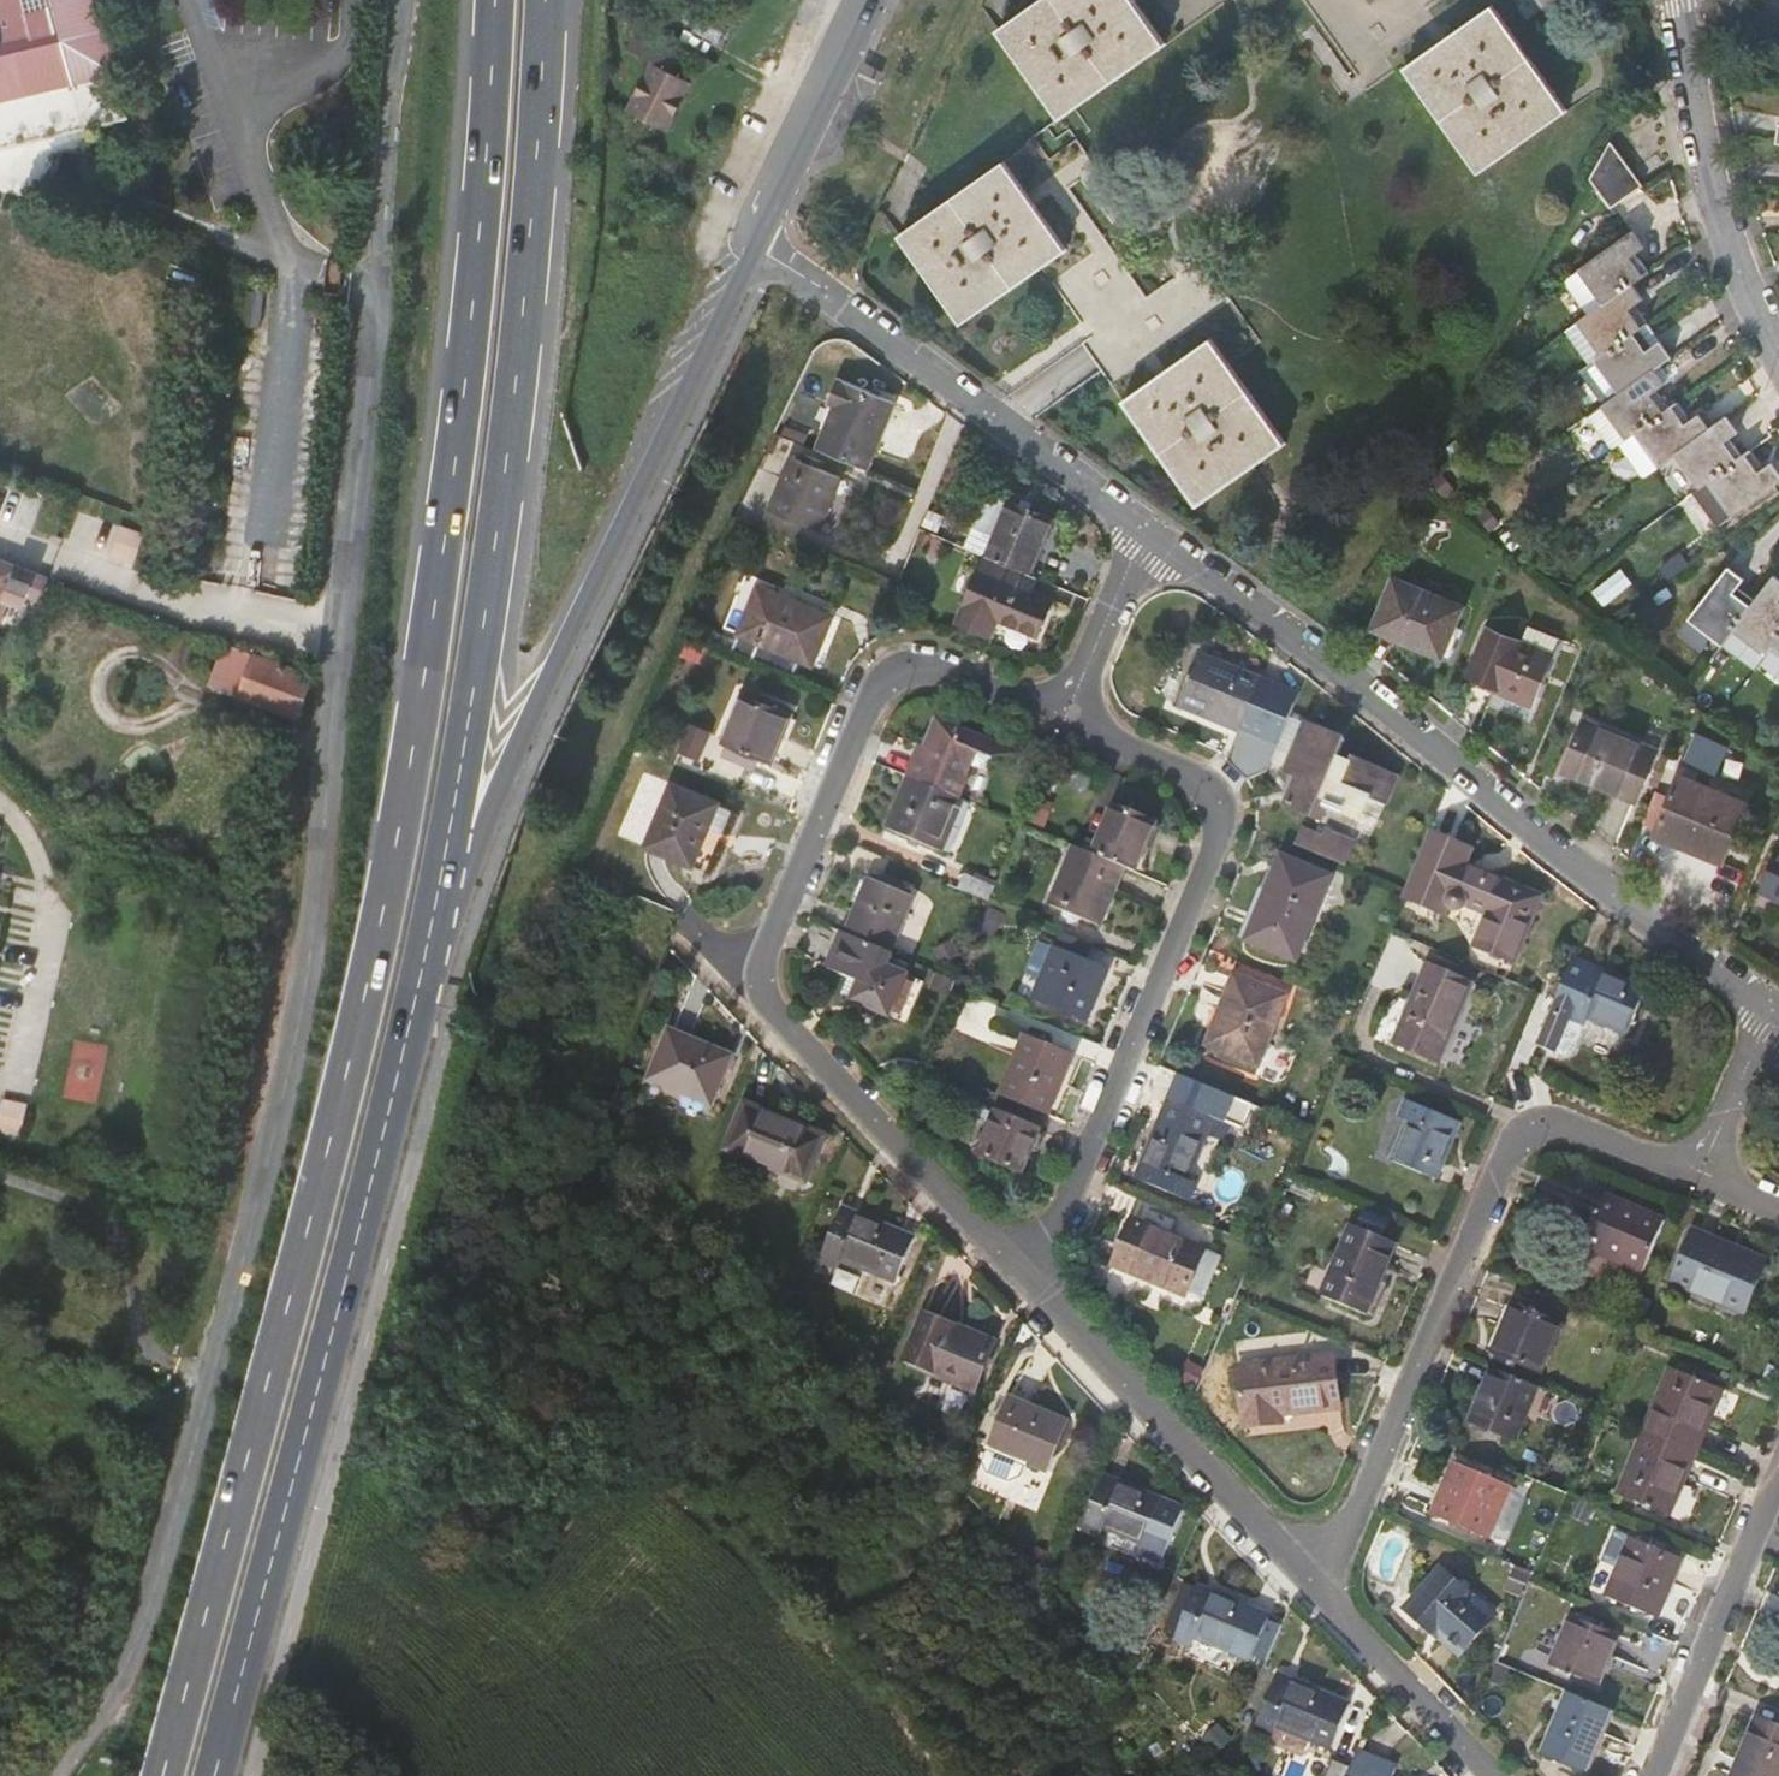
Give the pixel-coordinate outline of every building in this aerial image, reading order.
[(86,130),(77,89),(122,78),(116,52),(111,53),(98,0),(0,0),(0,150),(86,130)] [(116,52),(133,48),(122,0),(98,0),(111,53),(116,52)] [(999,30),(1061,119),(1223,2),(1222,0),(1041,0),(999,30)] [(1369,89),(1405,64),(1483,172),(1570,110),(1494,2),(1497,0),(1307,0),(1369,89)] [(718,45),(731,19),(700,4),(688,30),(718,45)] [(651,61),(669,70),(684,41),(639,19),(625,48),(651,61)] [(628,111),(666,130),(690,81),(669,70),(651,61),(628,111)] [(1048,156),(1036,138),(900,235),(962,323),(1043,267),(1092,335),(1083,341),(1200,505),(1288,444),(1229,362),(1261,340),(1203,257),(1148,295),(1070,186),(1100,165),(1080,135),(1048,156)] [(1616,146),(1586,171),(1615,206),(1645,180),(1616,146)] [(1632,225),(1576,264),(1600,299),(1576,316),(1601,352),(1593,358),(1619,394),(1602,405),(1625,439),(1635,432),(1659,465),(1676,453),(1701,486),(1708,481),(1733,514),(1778,481),(1778,471),(1771,459),(1762,465),(1750,447),(1742,452),(1729,434),(1736,429),(1726,415),(1709,426),(1700,413),(1691,419),(1677,400),(1670,406),(1658,389),(1665,384),(1654,368),(1673,356),(1660,339),(1651,345),(1638,326),(1647,320),(1634,302),(1642,296),(1629,277),(1646,265),(1633,246),(1643,240),(1632,225)] [(905,406),(859,386),(829,453),(877,473),(905,406)] [(848,483),(802,461),(771,530),(800,542),(807,528),(826,536),(848,483)] [(1056,523),(995,497),(972,549),(993,558),(1033,575),(1056,523)] [(143,534),(122,527),(113,555),(134,562),(143,534)] [(1033,575),(993,558),(964,625),(994,638),(1003,618),(1044,636),(1058,603),(1041,596),(1047,581),(1033,575)] [(8,598),(24,604),(27,597),(29,598),(30,596),(39,599),(46,581),(37,578),(38,576),(23,570),(22,572),(0,564),(0,620),(8,598)] [(1728,565),(1689,619),(1723,643),(1735,626),(1768,649),(1774,640),(1778,643),(1778,577),(1773,573),(1754,599),(1735,585),(1742,575),(1728,565)] [(1442,658),(1463,608),(1392,578),(1372,628),(1442,658)] [(768,587),(756,617),(764,620),(776,590),(768,587)] [(764,620),(756,617),(749,634),(769,643),(762,661),(802,677),(809,661),(822,667),(842,617),(776,590),(764,620)] [(1532,697),(1551,651),(1487,623),(1469,668),(1532,697)] [(300,713),(302,714),(315,678),(226,645),(211,685),(298,718),(300,713)] [(1258,741),(1279,687),(1202,654),(1180,707),(1258,741)] [(779,760),(799,712),(754,694),(733,740),(779,760)] [(1636,800),(1657,750),(1586,719),(1565,769),(1636,800)] [(680,750),(703,758),(713,728),(690,720),(680,750)] [(1311,722),(1289,772),(1302,777),(1292,804),(1323,817),(1332,797),(1362,809),(1371,788),(1388,796),(1396,776),(1356,758),(1353,765),(1336,758),(1344,737),(1311,722)] [(912,778),(955,796),(971,760),(993,769),(1000,753),(943,728),(929,761),(920,759),(912,778)] [(1698,731),(1685,761),(1718,775),(1730,744),(1698,731)] [(1725,864),(1751,803),(1684,774),(1657,835),(1725,864)] [(955,796),(912,778),(889,828),(944,851),(965,800),(955,796)] [(676,781),(644,857),(693,878),(711,836),(707,834),(711,826),(721,800),(676,781)] [(721,800),(711,826),(726,833),(737,807),(721,800)] [(1159,827),(1119,811),(1098,856),(1131,870),(1140,874),(1159,827)] [(1350,862),(1358,838),(1303,822),(1296,846),(1350,862)] [(1474,849),(1440,835),(1413,899),(1447,914),(1450,907),(1461,906),(1469,904),(1477,902),(1499,911),(1484,948),(1518,961),(1544,896),(1469,864),(1474,849)] [(1761,887),(1778,895),(1778,842),(1761,887)] [(1098,856),(1078,848),(1053,907),(1105,930),(1131,870),(1098,856)] [(1292,960),(1328,874),(1279,853),(1241,937),(1292,960)] [(959,890),(994,905),(1000,891),(965,877),(959,890)] [(849,934),(896,953),(919,898),(874,879),(849,934)] [(1101,968),(1083,961),(1090,944),(1056,930),(1025,998),(1079,1021),(1101,968)] [(849,934),(846,933),(832,968),(864,982),(856,1001),(890,1015),(908,975),(890,967),(896,953),(849,934)] [(1575,956),(1553,1008),(1587,1022),(1590,1013),(1633,1031),(1650,988),(1575,956)] [(1441,1064),(1475,986),(1431,968),(1399,1045),(1441,1064)] [(1259,1065),(1287,995),(1238,974),(1208,1043),(1259,1065)] [(716,1108),(735,1061),(676,1037),(657,1082),(716,1108)] [(1002,1094),(1049,1114),(1073,1057),(1027,1037),(1002,1094)] [(21,1134),(27,1104),(5,1100),(0,1123),(0,1130),(21,1134)] [(1418,1103),(1402,1142),(1391,1138),(1384,1155),(1437,1179),(1461,1121),(1418,1103)] [(1194,1181),(1217,1126),(1173,1108),(1144,1179),(1196,1201),(1203,1184),(1194,1181)] [(805,1185),(823,1141),(748,1110),(730,1153),(805,1185)] [(1027,1170),(1043,1131),(1000,1112),(983,1152),(1027,1170)] [(1640,1276),(1660,1228),(1598,1202),(1578,1249),(1640,1276)] [(918,1241),(847,1210),(824,1261),(842,1269),(846,1259),(900,1282),(918,1241)] [(1174,1324),(1205,1251),(1132,1220),(1101,1291),(1174,1324)] [(1370,1315),(1399,1242),(1354,1224),(1324,1295),(1370,1315)] [(1743,1311),(1764,1262),(1695,1233),(1674,1282),(1743,1311)] [(1538,1375),(1558,1328),(1508,1307),(1488,1354),(1538,1375)] [(977,1399),(997,1352),(928,1322),(907,1370),(977,1399)] [(1344,1404),(1338,1353),(1242,1365),(1249,1424),(1286,1420),(1284,1408),(1312,1404),(1313,1409),(1344,1404)] [(1466,1421),(1510,1441),(1534,1385),(1489,1366),(1466,1421)] [(1644,1432),(1693,1452),(1720,1388),(1672,1368),(1644,1432)] [(1051,1479),(1071,1432),(1011,1406),(991,1452),(1051,1479)] [(1644,1432),(1618,1494),(1667,1515),(1693,1452),(1644,1432)] [(1487,1536),(1509,1484),(1455,1461),(1432,1512),(1487,1536)] [(1157,1516),(1162,1504),(1107,1480),(1085,1531),(1101,1538),(1106,1528),(1163,1552),(1176,1524),(1157,1516)] [(1514,1490),(1494,1538),(1507,1543),(1526,1495),(1514,1490)] [(1655,1611),(1680,1553),(1633,1532),(1608,1590),(1655,1611)] [(1458,1648),(1494,1607),(1446,1564),(1412,1601),(1443,1628),(1440,1632),(1458,1648)] [(1253,1662),(1271,1619),(1199,1589),(1176,1642),(1195,1651),(1200,1640),(1253,1662)] [(1594,1682),(1615,1631),(1572,1613),(1551,1663),(1594,1682)] [(1334,1752),(1353,1707),(1281,1677),(1258,1732),(1274,1739),(1278,1728),(1334,1752)] [(1540,1754),(1582,1772),(1609,1709),(1567,1691),(1540,1754)] [(1759,1719),(1734,1775),(1778,1775),(1778,1728),(1759,1719)] [(1329,1775),(1348,1775),(1350,1770),(1335,1763),(1329,1775)]
